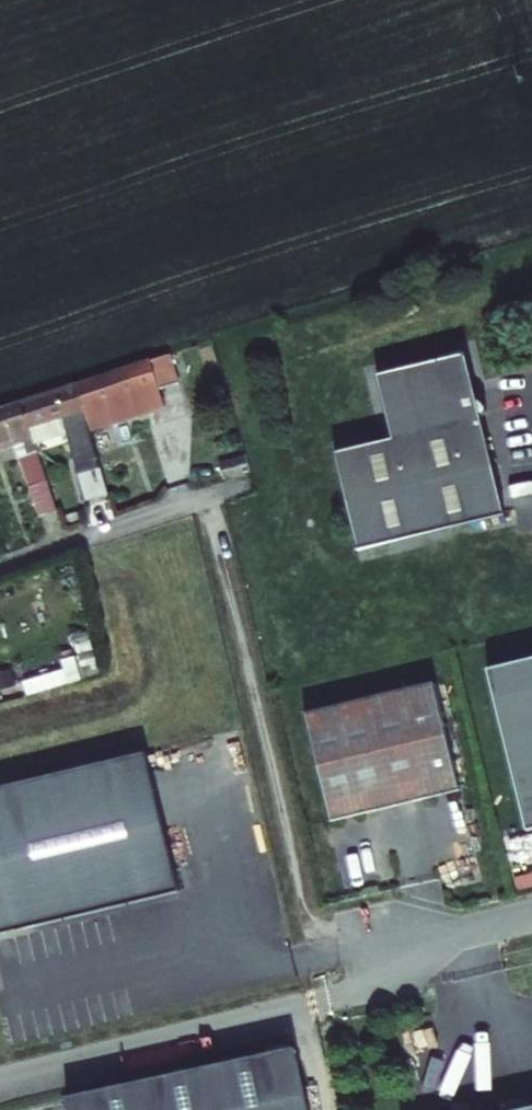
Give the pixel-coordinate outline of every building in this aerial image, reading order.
[(83,416),(87,428),(161,405),(156,386),(175,380),(166,351),(132,363),(74,385),(83,416)] [(334,453),(337,465),(358,551),(504,515),(480,417),(486,412),(485,408),(483,404),(480,401),(476,399),(465,353),(375,376),(391,439),(334,453)] [(87,428),(83,416),(74,385),(44,396),(15,406),(25,436),(62,423),(79,479),(100,472),(87,428)] [(9,453),(26,505),(46,499),(25,436),(15,406),(0,411),(0,455),(9,453)] [(100,472),(79,479),(89,508),(109,502),(100,472)] [(488,669),(527,831),(531,829),(531,658),(488,669)] [(435,682),(305,713),(331,821),(461,790),(435,682)] [(0,784),(0,934),(180,894),(147,751),(0,784)] [(292,1050),(68,1098),(70,1109),(306,1109),(292,1050)]
